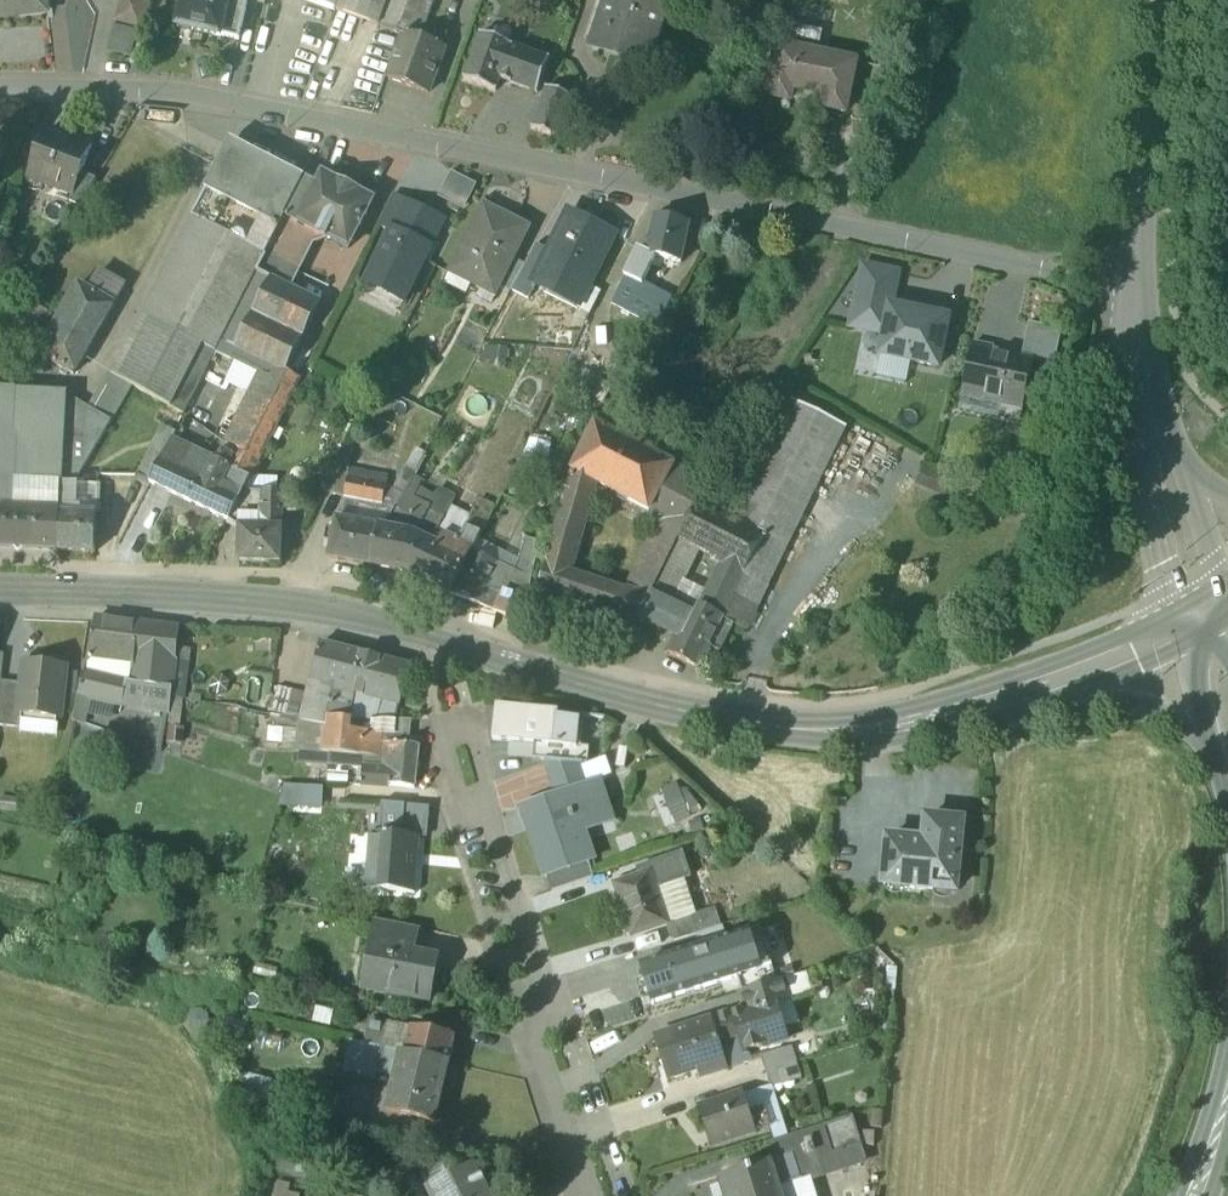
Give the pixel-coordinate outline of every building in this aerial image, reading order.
[(20,6),(21,14),(48,11),(47,0),(0,0),(0,9),(20,6)] [(114,19),(142,28),(151,0),(120,0),(114,19)] [(176,27),(219,36),(220,35),(238,39),(247,0),(182,0),(176,27)] [(335,10),(339,0),(306,0),(335,10)] [(335,10),(378,26),(388,0),(339,0),(335,10)] [(378,26),(404,35),(404,33),(420,39),(434,0),(388,0),(378,26)] [(609,1),(595,42),(646,59),(666,0),(609,0),(609,1)] [(775,45),(819,54),(823,34),(780,24),(775,45)] [(135,33),(115,27),(109,50),(130,55),(135,33)] [(420,39),(404,33),(404,35),(388,79),(428,93),(445,48),(420,39)] [(550,60),(481,35),(464,80),(496,92),(500,80),(537,94),(550,60)] [(819,54),(775,45),(764,97),(789,102),(793,85),(824,91),(820,109),(844,114),(854,61),(819,54)] [(573,98),(546,88),(531,129),(558,139),(573,98)] [(89,143),(64,133),(60,142),(43,135),(28,173),(71,190),(79,170),(89,143)] [(306,176),(228,137),(203,187),(204,187),(141,312),(217,351),(265,256),(286,216),(306,176)] [(96,176),(79,170),(71,190),(69,197),(81,202),(96,176)] [(452,172),(441,197),(465,208),(477,183),(452,172)] [(323,175),(317,185),(305,179),(286,216),(318,233),(348,249),(373,201),(358,193),(359,191),(338,181),(338,182),(323,175)] [(405,201),(393,194),(378,223),(390,229),(402,203),(404,203),(405,201)] [(404,203),(402,203),(390,229),(365,281),(403,299),(441,221),(404,203)] [(529,228),(484,205),(450,273),(495,296),(501,285),(514,259),(529,228)] [(318,233),(286,216),(265,256),(298,272),(318,233)] [(689,225),(654,217),(646,253),(645,256),(656,258),(681,263),(689,225)] [(551,251),(533,287),(534,287),(539,278),(579,299),(575,308),(577,309),(614,235),(594,224),(591,230),(567,218),(551,251)] [(525,264),(511,291),(528,299),(534,287),(533,287),(551,251),(536,244),(525,264)] [(646,253),(638,249),(624,277),(642,285),(656,258),(645,256),(646,253)] [(525,264),(514,259),(501,285),(511,291),(525,264)] [(855,329),(889,336),(901,275),(867,268),(855,329)] [(87,287),(77,282),(37,352),(72,372),(123,283),(98,269),(87,287)] [(321,302),(270,277),(230,359),(262,375),(280,384),(285,373),(321,302)] [(671,300),(642,285),(624,277),(611,303),(655,327),(671,300)] [(948,317),(895,306),(889,336),(885,355),(938,365),(948,317)] [(217,351),(141,312),(110,372),(132,384),(185,415),(217,351)] [(1033,362),(993,353),(993,350),(972,345),(960,397),(1022,411),(1033,362)] [(15,428),(11,509),(25,507),(26,481),(74,482),(132,384),(110,372),(88,411),(72,401),(17,398),(15,428)] [(237,471),(226,492),(239,499),(298,380),(285,373),(280,384),(262,375),(219,462),(237,471)] [(0,397),(0,427),(15,428),(17,398),(0,397)] [(723,618),(722,619),(733,625),(744,630),(845,425),(795,400),(791,408),(735,520),(765,536),(744,575),(723,618)] [(747,418),(733,409),(720,428),(734,437),(747,418)] [(177,430),(162,422),(137,473),(151,480),(162,460),(177,430)] [(673,465),(595,425),(573,471),(596,483),(649,512),(673,465)] [(0,427),(0,509),(11,509),(15,428),(0,427)] [(219,462),(214,459),(203,481),(226,492),(237,471),(219,462)] [(203,481),(162,460),(151,480),(229,519),(239,499),(226,492),(203,481)] [(693,476),(673,465),(649,512),(662,519),(669,522),(684,493),(693,476)] [(337,467),(325,492),(343,497),(348,469),(337,467)] [(387,478),(348,469),(343,497),(347,498),(347,497),(382,504),(387,478)] [(596,483),(573,471),(538,590),(562,598),(570,573),(596,483)] [(438,489),(415,476),(398,508),(421,520),(438,489)] [(60,482),(26,481),(25,507),(59,508),(60,482)] [(433,537),(440,540),(442,535),(450,518),(453,513),(458,496),(440,486),(438,489),(421,520),(417,529),(433,537)] [(281,491),(262,490),(262,507),(281,508),(281,491)] [(684,493),(669,522),(683,530),(684,530),(699,501),(684,493)] [(382,504),(347,497),(347,498),(343,516),(344,516),(343,521),(377,528),(383,529),(394,508),(388,505),(382,504)] [(735,520),(699,501),(684,530),(679,540),(699,550),(721,563),(744,575),(765,536),(735,520)] [(25,507),(11,509),(0,509),(0,549),(58,549),(59,511),(59,508),(25,507)] [(281,508),(262,507),(262,527),(280,528),(281,508)] [(421,520),(398,508),(397,510),(394,508),(383,529),(414,536),(417,529),(421,520)] [(96,513),(59,511),(58,549),(95,549),(95,539),(96,523),(96,513)] [(456,521),(450,518),(442,535),(473,549),(480,533),(456,521)] [(662,519),(627,588),(649,599),(679,540),(683,530),(669,522),(662,519)] [(343,521),(336,520),(335,530),(327,528),(325,540),(332,542),(330,558),(370,565),(377,528),(343,521)] [(262,527),(239,527),(239,560),(280,560),(280,528),(262,527)] [(383,529),(377,528),(370,565),(402,569),(414,536),(383,529)] [(414,536),(402,569),(415,574),(433,537),(417,529),(414,536)] [(473,549),(442,535),(440,540),(421,578),(451,593),(473,549)] [(415,574),(421,578),(440,540),(433,537),(415,574)] [(538,541),(524,537),(521,553),(534,560),(538,541)] [(502,548),(481,538),(474,551),(495,564),(502,548)] [(649,599),(639,618),(676,637),(677,634),(684,638),(694,617),(671,606),(699,550),(679,540),(649,599)] [(474,551),(454,593),(475,603),(495,564),(474,551)] [(534,560),(521,553),(516,574),(521,575),(530,577),(534,560)] [(744,575),(721,563),(700,606),(723,618),(744,575)] [(475,603),(496,612),(502,592),(518,597),(520,593),(519,588),(521,575),(516,574),(495,564),(475,603)] [(616,590),(570,573),(562,598),(605,612),(616,590)] [(530,577),(521,575),(519,588),(527,590),(530,577)] [(625,593),(616,590),(605,612),(637,623),(639,618),(649,599),(627,588),(625,593)] [(518,597),(502,592),(496,612),(520,620),(527,601),(518,597)] [(694,617),(684,638),(677,634),(676,637),(668,653),(699,669),(699,667),(716,632),(722,619),(723,618),(700,606),(694,617)] [(139,624),(95,619),(89,659),(134,666),(139,624)] [(733,625),(722,619),(716,632),(727,638),(733,625)] [(178,629),(139,624),(134,666),(132,683),(172,689),(178,629)] [(337,648),(320,644),(312,677),(328,682),(337,648)] [(360,653),(337,648),(328,682),(351,689),(360,653)] [(408,665),(360,653),(351,689),(368,695),(399,703),(408,665)] [(63,667),(25,663),(24,685),(22,715),(24,716),(58,719),(63,667)] [(126,682),(84,672),(79,694),(122,704),(125,691),(126,682)] [(328,682),(312,677),(307,692),(300,717),(300,719),(314,722),(325,725),(328,716),(351,720),(396,720),(399,703),(368,695),(351,689),(328,682)] [(0,683),(0,727),(23,729),(24,716),(22,715),(24,685),(0,683)] [(307,692),(280,686),(274,710),(300,717),(307,692)] [(579,719),(558,717),(558,712),(496,706),(492,739),(543,744),(577,748),(577,746),(579,719)] [(584,715),(558,712),(558,717),(579,719),(577,746),(581,746),(584,715)] [(351,720),(328,716),(325,725),(324,742),(323,751),(348,752),(350,731),(351,720)] [(314,722),(300,719),(299,727),(312,730),(314,722)] [(351,720),(350,731),(363,733),(363,731),(409,736),(412,721),(396,720),(351,720)] [(409,736),(363,731),(363,733),(350,731),(348,752),(377,755),(417,760),(418,744),(409,743),(409,736)] [(577,748),(543,744),(541,760),(544,760),(582,763),(582,765),(583,764),(588,764),(590,747),(581,746),(577,746),(577,748)] [(417,760),(377,755),(376,765),(364,765),(363,773),(361,783),(379,785),(394,784),(414,786),(417,760)] [(582,763),(544,760),(544,762),(556,795),(587,784),(580,765),(582,765),(582,763)] [(556,795),(522,806),(546,876),(548,875),(588,861),(574,820),(609,808),(599,780),(587,784),(556,795)] [(686,780),(663,792),(678,822),(701,810),(686,780)] [(283,784),(278,804),(320,806),(321,786),(283,784)] [(380,833),(402,835),(404,803),(382,801),(380,833)] [(927,819),(924,842),(888,838),(884,885),(955,892),(962,822),(927,819)] [(402,835),(380,833),(369,832),(365,887),(414,891),(419,836),(402,835)] [(588,861),(548,875),(552,890),(593,876),(589,861),(588,861)] [(651,873),(615,886),(633,938),(669,925),(651,873)] [(417,927),(376,918),(371,935),(414,944),(417,927)] [(707,930),(675,940),(679,955),(703,948),(704,951),(712,948),(707,930)] [(414,944),(371,935),(367,954),(370,955),(364,987),(426,999),(429,981),(432,979),(436,960),(434,957),(425,955),(421,958),(420,965),(410,963),(414,944)] [(752,936),(704,951),(715,986),(737,979),(762,972),(752,936)] [(679,955),(642,967),(653,1005),(715,986),(704,951),(703,948),(679,955)] [(737,979),(741,992),(777,981),(773,968),(762,972),(737,979)] [(777,981),(741,992),(746,1009),(746,1010),(770,1003),(788,997),(783,979),(777,981)] [(746,1009),(712,1020),(719,1042),(739,1036),(744,1052),(781,1041),(784,1030),(781,1019),(774,1013),(771,1005),(789,999),(788,997),(770,1003),(746,1010),(746,1009)] [(712,1020),(671,1032),(684,1074),(704,1068),(707,1076),(728,1070),(719,1042),(712,1020)] [(410,1027),(385,1021),(382,1034),(366,1030),(363,1042),(400,1050),(405,1051),(410,1027)] [(454,1037),(410,1027),(405,1051),(448,1061),(454,1037)] [(684,1074),(671,1032),(656,1038),(669,1079),(684,1074)] [(363,1042),(351,1039),(343,1071),(375,1078),(377,1070),(395,1074),(400,1050),(363,1042)] [(791,1047),(761,1057),(766,1072),(796,1063),(791,1047)] [(405,1051),(400,1050),(395,1074),(387,1110),(435,1121),(448,1061),(405,1051)] [(796,1063),(766,1072),(771,1089),(801,1079),(796,1063)] [(759,1090),(744,1095),(749,1114),(764,1109),(759,1090)] [(743,1095),(699,1109),(711,1146),(755,1132),(755,1131),(749,1114),(744,1095),(743,1095)] [(764,1109),(749,1114),(755,1131),(770,1127),(764,1109)] [(852,1117),(773,1142),(779,1160),(793,1156),(801,1181),(806,1179),(866,1160),(852,1117)] [(779,1160),(771,1163),(779,1188),(801,1181),(793,1156),(779,1160)] [(724,1178),(730,1195),(781,1195),(779,1188),(771,1163),(724,1178)] [(429,1187),(434,1195),(490,1195),(484,1184),(488,1182),(486,1177),(478,1181),(470,1166),(429,1187)] [(779,1188),(781,1195),(812,1195),(806,1179),(801,1181),(779,1188)] [(291,1183),(277,1180),(276,1185),(273,1195),(301,1195),(302,1194),(289,1191),(291,1183)]
